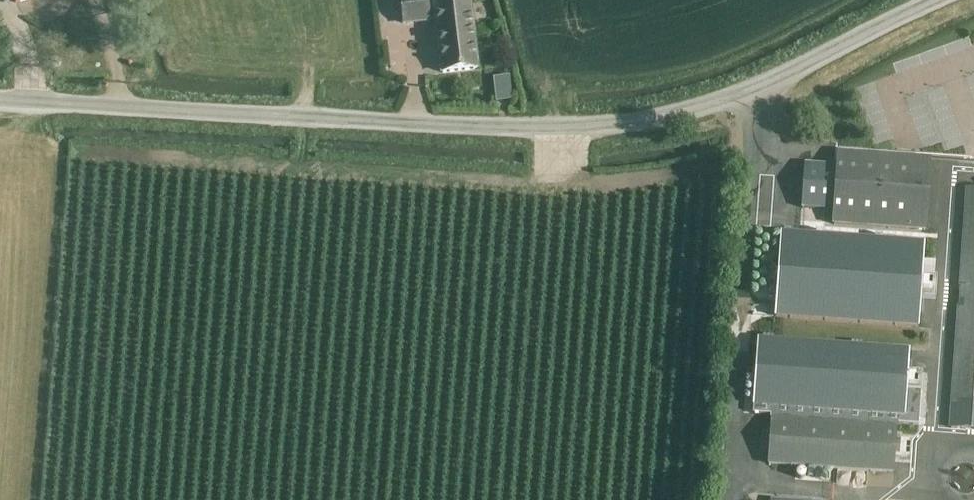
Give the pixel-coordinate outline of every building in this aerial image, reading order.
[(436,19),(442,73),(478,69),(471,0),(400,0),(403,26),(431,23),(431,20),(436,19)] [(925,230),(930,158),(838,151),(833,224),(925,230)] [(966,187),(950,403),(973,405),(973,187),(966,187)] [(755,229),(750,289),(778,291),(776,316),(919,326),(921,307),(921,297),(936,298),(938,276),(923,275),(925,242),(755,229)] [(750,339),(745,415),(763,417),(762,467),(889,472),(889,460),(906,459),(906,444),(891,443),(892,424),(915,424),(918,374),(901,374),(903,348),(858,345),(858,341),(843,341),(843,344),(772,340),(773,337),(756,337),(758,340),(750,339)] [(950,403),(948,431),(973,433),(973,405),(950,403)]
